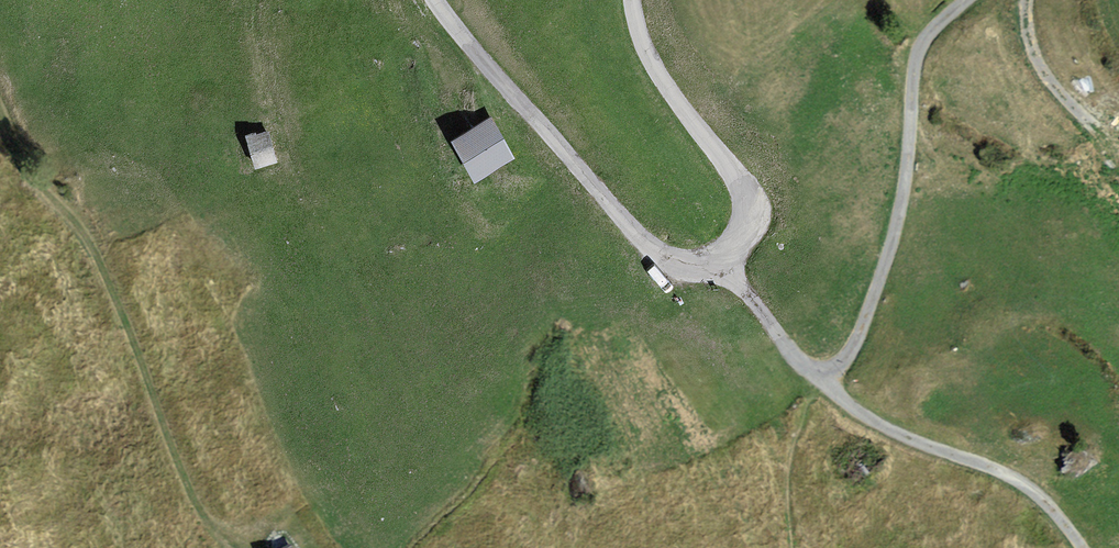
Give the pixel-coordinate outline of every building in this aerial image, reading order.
[(491,118),(450,141),(472,181),(513,158),(491,118)] [(265,132),(243,138),(251,170),(273,164),(265,132)]
